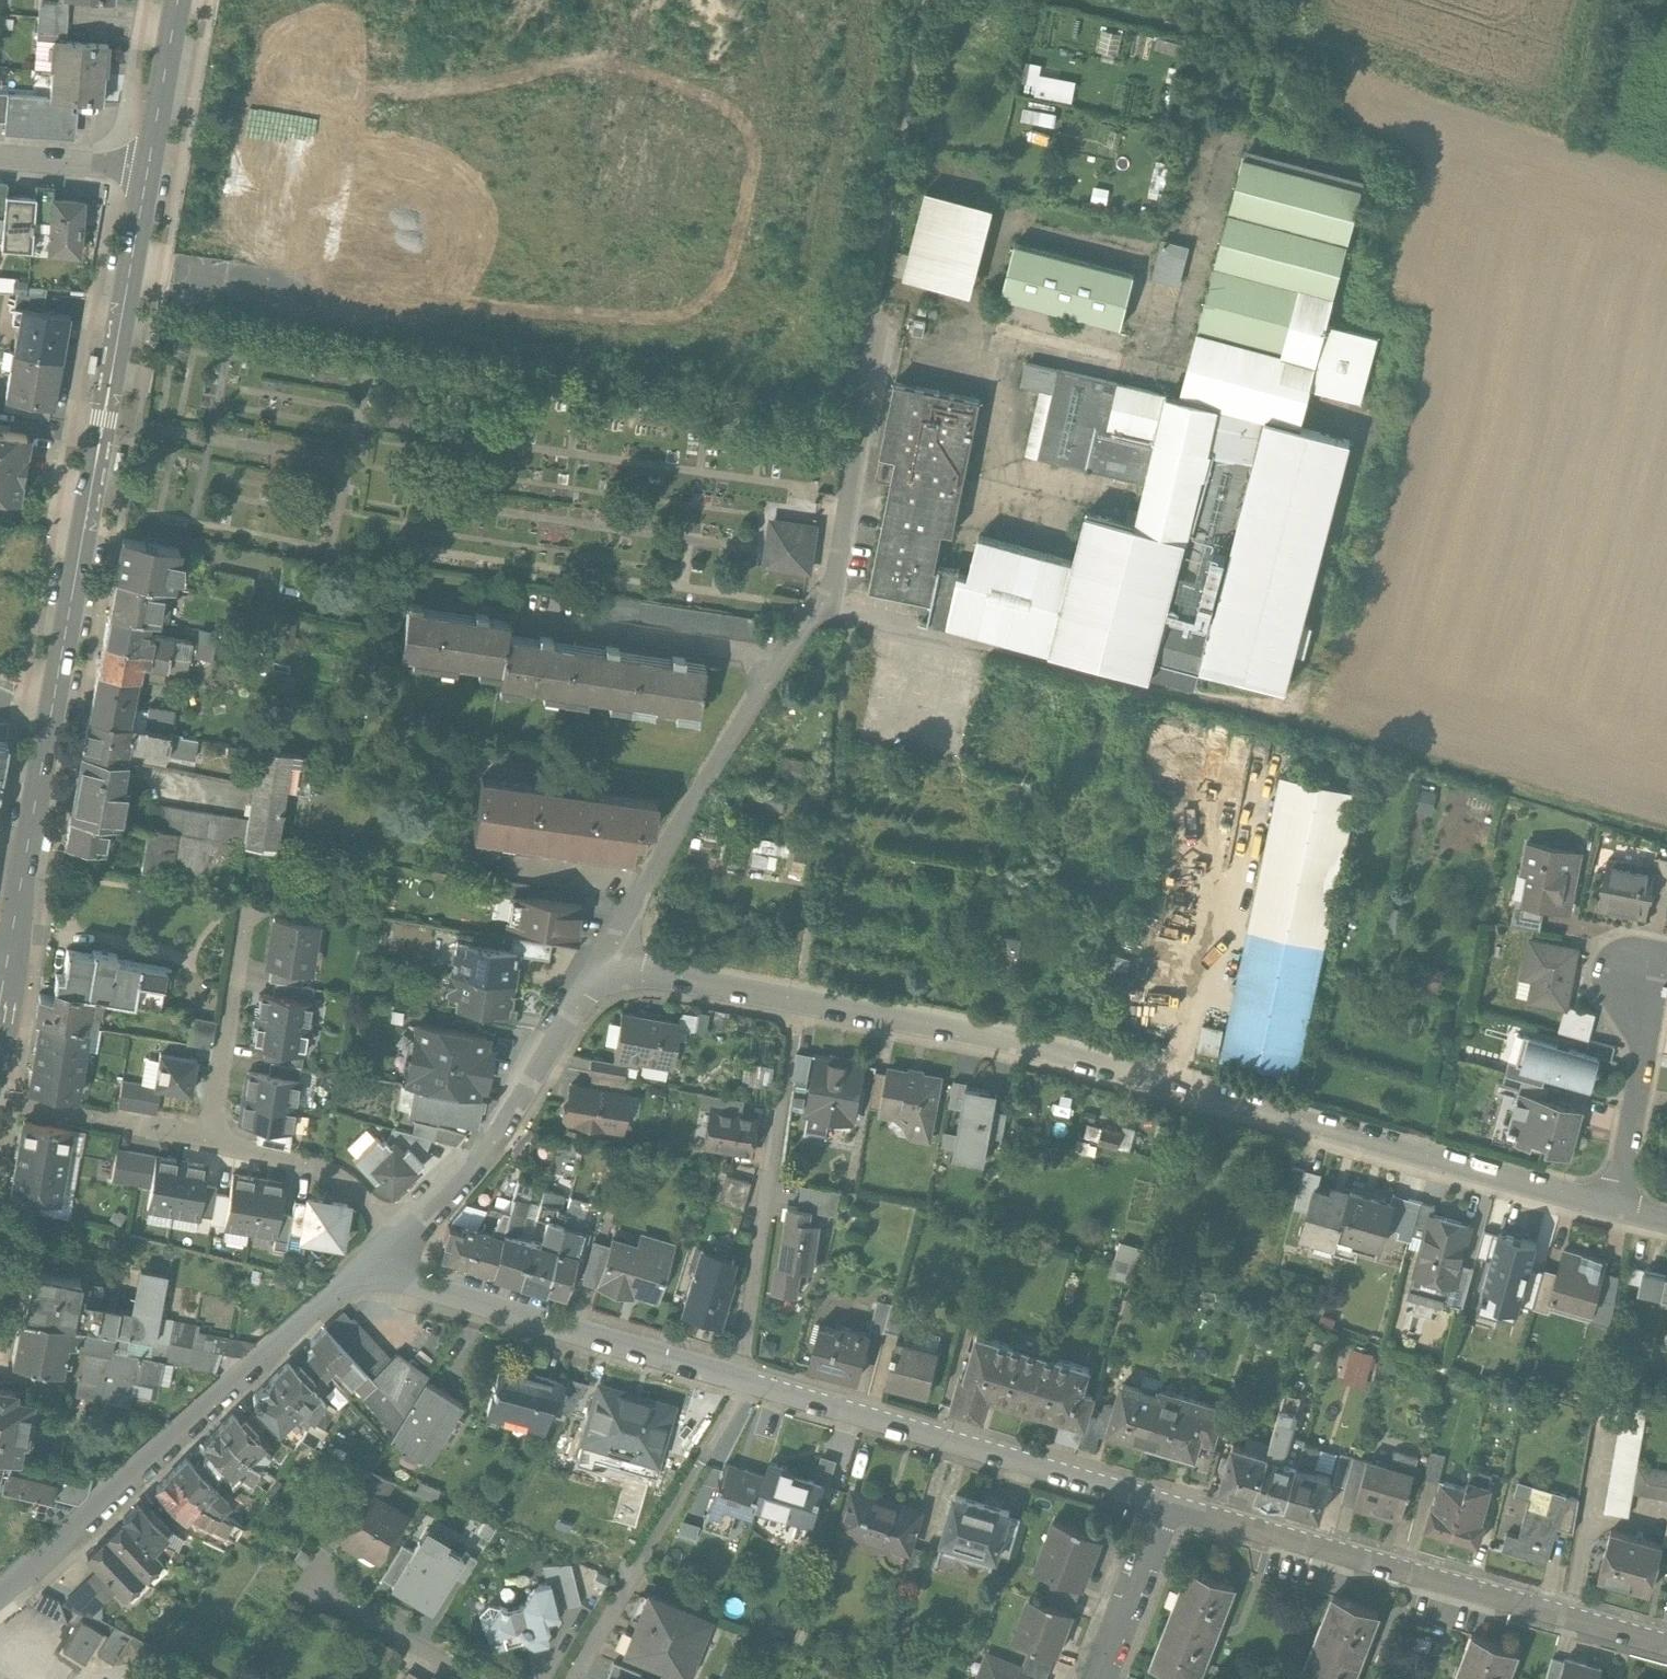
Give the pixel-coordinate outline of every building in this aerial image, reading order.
[(34,13),(69,15),(69,4),(61,3),(62,0),(35,0),(34,13)] [(69,15),(34,13),(34,17),(38,17),(37,25),(68,27),(69,15)] [(68,27),(37,25),(37,40),(66,42),(68,27)] [(66,42),(37,40),(35,69),(52,71),(105,76),(107,76),(110,46),(66,42)] [(1071,102),(1076,80),(1039,71),(1041,63),(1029,60),(1022,90),(1071,102)] [(105,76),(52,71),(50,98),(50,105),(72,107),(103,109),(105,76)] [(0,93),(0,123),(5,123),(6,123),(9,94),(0,93)] [(50,98),(9,94),(6,123),(5,123),(5,137),(74,142),(77,115),(72,115),(72,107),(50,105),(50,98)] [(1023,107),(1021,120),(1054,124),(1056,111),(1023,107)] [(1363,192),(1244,159),(1198,331),(1282,354),(1276,379),(1327,393),(1328,392),(1361,401),(1378,338),(1327,325),(1363,192)] [(7,195),(7,184),(0,183),(0,218),(5,218),(2,247),(31,249),(33,221),(35,197),(7,195)] [(83,201),(54,199),(55,188),(36,186),(35,197),(33,221),(53,222),(50,251),(79,253),(83,201)] [(993,209),(926,192),(904,278),(971,295),(993,209)] [(1188,249),(1164,243),(1155,279),(1178,285),(1188,249)] [(1134,276),(1015,245),(1002,297),(1121,328),(1134,276)] [(44,295),(19,293),(16,310),(21,311),(22,309),(41,312),(44,295)] [(41,312),(22,309),(21,311),(14,351),(62,359),(68,317),(41,312)] [(926,322),(915,320),(913,336),(924,338),(926,322)] [(62,359),(14,351),(14,353),(19,353),(16,369),(11,368),(5,398),(24,401),(49,406),(54,407),(62,359)] [(1058,370),(1000,356),(995,379),(1053,392),(1058,370)] [(1267,418),(1058,370),(1053,392),(1038,457),(1084,467),(1069,529),(1038,522),(1032,550),(1005,543),(978,631),(1053,649),(1195,687),(1201,664),(1286,687),(1296,651),(1303,653),(1306,652),(1313,624),(1304,621),(1351,441),(1267,418)] [(981,400),(895,382),(880,454),(896,458),(870,586),(933,600),(940,567),(936,566),(943,531),(953,533),(981,400)] [(49,406),(24,401),(21,415),(47,419),(49,406)] [(0,429),(0,493),(18,497),(29,434),(0,429)] [(816,527),(779,522),(779,523),(773,522),(767,564),(773,565),(809,571),(816,527)] [(1005,543),(965,534),(957,569),(940,566),(933,600),(931,609),(926,608),(924,618),(946,624),(978,631),(1005,543)] [(181,550),(122,539),(114,578),(162,587),(175,590),(177,579),(184,580),(187,562),(179,561),(181,550)] [(162,587),(114,578),(109,612),(148,619),(165,622),(169,598),(161,597),(162,587)] [(639,600),(598,594),(594,618),(636,624),(639,600)] [(680,606),(639,600),(636,624),(676,630),(680,606)] [(721,613),(680,606),(676,630),(717,636),(721,613)] [(507,622),(406,607),(399,654),(500,669),(505,635),(507,622)] [(109,612),(103,641),(168,652),(171,637),(153,634),(151,635),(150,637),(145,636),(148,619),(109,612)] [(762,619),(721,613),(717,636),(758,643),(762,619)] [(571,645),(505,635),(500,669),(498,682),(564,692),(571,645)] [(171,637),(168,652),(189,656),(191,641),(171,637)] [(168,652),(103,641),(98,669),(137,676),(140,677),(142,663),(147,663),(147,665),(148,667),(166,670),(168,652)] [(638,655),(571,645),(564,692),(631,702),(638,655)] [(189,656),(168,652),(166,670),(186,674),(189,656)] [(704,665),(638,655),(631,702),(696,712),(704,665)] [(137,676),(98,669),(89,719),(171,732),(174,710),(150,706),(147,708),(146,710),(131,708),(137,676)] [(171,732),(89,719),(82,753),(125,760),(128,746),(166,753),(193,758),(196,738),(181,735),(181,734),(171,732)] [(248,817),(244,841),(276,846),(284,788),(290,752),(258,747),(248,817)] [(314,756),(290,752),(284,788),(308,792),(314,756)] [(125,760),(82,753),(70,816),(109,822),(119,823),(120,823),(128,785),(121,783),(125,760)] [(807,762),(780,756),(775,779),(802,785),(807,762)] [(537,785),(480,777),(472,843),(528,852),(537,785)] [(1222,1056),(1222,1058),(1297,1074),(1357,794),(1282,778),(1228,1030),(1222,1056)] [(656,801),(537,785),(528,852),(630,866),(633,840),(642,841),(644,827),(652,828),(656,801)] [(224,813),(147,802),(144,827),(220,838),(224,813)] [(248,817),(224,813),(220,838),(235,840),(244,841),(248,817)] [(109,822),(70,816),(66,844),(105,850),(109,822)] [(120,823),(119,823),(118,832),(145,836),(141,867),(232,881),(232,879),(231,879),(231,876),(230,876),(235,840),(220,838),(144,827),(120,823)] [(806,848),(752,837),(749,851),(780,857),(777,871),(800,876),(806,848)] [(1580,855),(1524,846),(1508,923),(1566,934),(1580,855)] [(1654,858),(1653,868),(1655,869),(1651,891),(1666,894),(1666,861),(1654,858)] [(1653,868),(1608,860),(1599,909),(1616,913),(1622,908),(1647,913),(1651,891),(1655,869),(1653,868)] [(530,885),(503,881),(501,895),(512,897),(512,896),(528,898),(530,885)] [(528,898),(512,896),(512,897),(508,923),(577,934),(582,906),(528,898)] [(324,908),(298,904),(295,921),(318,925),(321,925),(324,908)] [(295,921),(274,918),(266,964),(271,965),(304,970),(310,971),(318,925),(295,921)] [(1578,949),(1529,939),(1519,982),(1529,984),(1524,1005),(1564,1014),(1578,949)] [(452,973),(512,982),(516,952),(457,943),(452,973)] [(117,954),(92,950),(91,955),(66,951),(62,975),(56,974),(54,987),(98,994),(171,1006),(177,969),(116,959),(117,954)] [(1128,959),(1104,953),(1096,983),(1121,990),(1128,959)] [(304,970),(271,965),(269,981),(275,982),(301,986),(304,970)] [(512,982),(452,973),(449,992),(460,994),(459,1004),(486,1008),(488,1009),(488,1007),(504,1009),(505,1008),(506,1001),(509,1001),(512,982)] [(301,986),(275,982),(273,995),(312,1001),(314,988),(301,986)] [(98,994),(54,987),(52,996),(39,993),(35,1017),(41,1018),(88,1026),(93,1027),(98,994)] [(273,995),(260,993),(256,1019),(308,1027),(312,1001),(273,995)] [(504,1009),(488,1007),(488,1009),(486,1008),(484,1020),(513,1025),(515,1010),(505,1008),(504,1009)] [(403,1012),(392,1010),(390,1022),(401,1024),(403,1012)] [(676,1021),(621,1011),(613,1054),(669,1064),(670,1053),(675,1051),(676,1046),(673,1041),(676,1021)] [(88,1026),(41,1018),(37,1041),(84,1049),(88,1026)] [(308,1027),(256,1019),(252,1045),(265,1047),(304,1053),(308,1027)] [(486,1037),(417,1024),(406,1082),(475,1095),(478,1080),(479,1080),(485,1076),(489,1057),(485,1051),(483,1051),(486,1037)] [(1092,1030),(1076,1025),(1074,1037),(1089,1041),(1092,1030)] [(1228,1030),(1206,1025),(1200,1051),(1222,1056),(1228,1030)] [(1597,1053),(1525,1036),(1514,1075),(1586,1092),(1597,1053)] [(192,1044),(162,1039),(159,1051),(190,1057),(192,1044)] [(84,1049),(37,1041),(33,1064),(80,1072),(84,1049)] [(304,1053),(265,1047),(263,1060),(301,1066),(304,1053)] [(190,1057),(159,1051),(158,1060),(146,1058),(141,1083),(148,1084),(154,1085),(161,1086),(190,1092),(196,1058),(190,1057)] [(811,1055),(797,1052),(794,1076),(806,1079),(811,1055)] [(863,1064),(818,1056),(808,1110),(831,1114),(831,1111),(852,1115),(851,1118),(854,1118),(863,1064)] [(624,1064),(590,1058),(588,1072),(622,1078),(624,1064)] [(301,1066),(271,1061),(268,1075),(299,1079),(301,1066)] [(80,1072),(33,1064),(29,1089),(76,1096),(80,1072)] [(940,1078),(890,1069),(889,1073),(883,1108),(882,1111),(895,1113),(908,1122),(912,1133),(929,1136),(940,1078)] [(889,1073),(876,1070),(870,1105),(883,1108),(889,1073)] [(268,1075),(248,1072),(244,1098),(295,1106),(299,1079),(268,1075)] [(622,1078),(588,1072),(588,1073),(591,1074),(589,1086),(628,1093),(630,1080),(622,1078)] [(135,1082),(122,1079),(117,1105),(130,1107),(135,1082)] [(968,1082),(954,1080),(949,1105),(962,1108),(966,1086),(967,1086),(968,1082)] [(406,1082),(401,1081),(396,1105),(478,1120),(497,1099),(475,1095),(406,1082)] [(141,1083),(135,1082),(130,1107),(143,1110),(148,1084),(141,1083)] [(154,1085),(148,1084),(143,1110),(156,1112),(161,1086),(154,1085)] [(589,1086),(571,1084),(568,1103),(563,1106),(561,1114),(566,1120),(615,1129),(617,1116),(623,1112),(625,1095),(627,1096),(628,1093),(589,1086)] [(967,1086),(966,1086),(962,1108),(958,1133),(945,1130),(942,1144),(955,1147),(954,1155),(986,1161),(990,1135),(995,1109),(998,1092),(967,1086)] [(1578,1109),(1519,1092),(1508,1131),(1515,1133),(1516,1130),(1520,1131),(1518,1139),(1532,1143),(1533,1137),(1549,1141),(1547,1147),(1571,1153),(1581,1114),(1580,1111),(1578,1109)] [(745,1100),(706,1093),(703,1108),(713,1110),(713,1108),(743,1113),(745,1100)] [(295,1106),(244,1098),(240,1124),(259,1127),(291,1132),(295,1106)] [(743,1113),(713,1108),(713,1110),(707,1145),(752,1153),(758,1116),(743,1113)] [(1008,1111),(995,1109),(990,1135),(1003,1137),(1008,1111)] [(1088,1117),(1083,1136),(1131,1148),(1136,1129),(1088,1117)] [(71,1128),(24,1120),(20,1144),(67,1152),(71,1128)] [(465,1135),(415,1123),(412,1134),(431,1139),(456,1146),(465,1135)] [(291,1132),(259,1127),(257,1142),(289,1150),(291,1132)] [(412,1134),(392,1129),(386,1142),(390,1146),(392,1143),(401,1152),(407,1146),(421,1161),(431,1139),(412,1134)] [(401,1152),(392,1143),(390,1146),(386,1142),(384,1140),(381,1143),(376,1137),(354,1158),(375,1180),(377,1178),(392,1192),(423,1163),(421,1161),(407,1146),(401,1152)] [(567,1169),(572,1142),(557,1139),(551,1166),(567,1169)] [(67,1152),(20,1144),(16,1167),(63,1175),(67,1152)] [(130,1149),(117,1147),(112,1177),(124,1180),(130,1149)] [(142,1152),(130,1149),(124,1180),(137,1182),(142,1152)] [(155,1154),(142,1152),(137,1182),(150,1185),(155,1154)] [(181,1160),(155,1154),(150,1185),(147,1206),(172,1211),(181,1160)] [(207,1164),(181,1160),(172,1211),(198,1215),(199,1213),(204,1183),(207,1164)] [(1305,1168),(1293,1165),(1287,1188),(1299,1191),(1305,1168)] [(63,1175),(16,1167),(12,1191),(42,1196),(58,1199),(63,1175)] [(1321,1173),(1305,1168),(1299,1191),(1295,1207),(1308,1211),(1315,1186),(1318,1187),(1321,1173)] [(258,1177),(233,1173),(229,1194),(224,1224),(249,1229),(258,1177)] [(753,1183),(727,1175),(719,1201),(745,1208),(753,1183)] [(284,1182),(258,1177),(249,1229),(275,1233),(284,1182)] [(533,1185),(518,1180),(513,1197),(528,1201),(533,1185)] [(217,1186),(204,1183),(199,1213),(211,1216),(217,1186)] [(841,1190),(802,1183),(799,1207),(812,1209),(811,1220),(820,1222),(825,1223),(831,1212),(835,1213),(841,1190)] [(1318,1187),(1315,1186),(1308,1211),(1304,1227),(1314,1229),(1316,1237),(1336,1243),(1337,1241),(1349,1196),(1318,1187)] [(561,1193),(544,1188),(541,1201),(558,1206),(561,1193)] [(1381,1200),(1352,1192),(1352,1190),(1351,1190),(1349,1196),(1337,1241),(1360,1247),(1362,1239),(1379,1244),(1379,1245),(1380,1245),(1386,1225),(1393,1202),(1391,1201),(1391,1203),(1387,1202),(1385,1198),(1381,1200)] [(229,1194),(216,1192),(211,1222),(224,1224),(229,1194)] [(1422,1201),(1395,1194),(1393,1202),(1386,1225),(1400,1230),(1398,1236),(1411,1239),(1416,1222),(1422,1201)] [(58,1199),(42,1196),(40,1210),(69,1217),(72,1202),(58,1199)] [(347,1203),(308,1196),(307,1201),(302,1233),(302,1235),(340,1242),(347,1203)] [(509,1210),(492,1271),(518,1279),(529,1239),(515,1235),(516,1230),(518,1230),(520,1229),(528,1201),(513,1197),(509,1210)] [(307,1201),(295,1198),(292,1214),(289,1231),(302,1233),(307,1201)] [(592,1200),(587,1219),(597,1222),(602,1203),(592,1200)] [(1435,1205),(1422,1201),(1416,1222),(1429,1226),(1432,1214),(1433,1214),(1435,1205)] [(488,1204),(476,1227),(478,1227),(467,1264),(492,1271),(509,1210),(488,1204)] [(799,1207),(789,1205),(787,1220),(788,1220),(781,1262),(779,1262),(775,1289),(796,1292),(798,1278),(809,1279),(810,1268),(813,1268),(820,1222),(811,1220),(812,1209),(799,1207)] [(545,1244),(529,1239),(518,1279),(544,1287),(563,1223),(565,1213),(556,1210),(553,1220),(547,1218),(542,1236),(543,1238),(546,1239),(545,1244)] [(292,1214),(279,1211),(275,1233),(273,1246),(286,1248),(289,1231),(292,1214)] [(582,1218),(565,1213),(563,1223),(579,1227),(582,1218)] [(1433,1214),(1432,1214),(1429,1226),(1416,1273),(1446,1281),(1454,1283),(1459,1263),(1470,1224),(1433,1214)] [(476,1227),(452,1220),(450,1225),(448,1224),(443,1239),(446,1240),(441,1257),(467,1264),(478,1227),(476,1227)] [(579,1227),(563,1223),(544,1287),(564,1293),(568,1282),(573,1283),(579,1265),(573,1264),(583,1229),(579,1227)] [(1477,1255),(1491,1259),(1499,1233),(1485,1229),(1477,1255)] [(1530,1266),(1537,1242),(1499,1231),(1499,1233),(1491,1259),(1479,1298),(1501,1304),(1498,1317),(1515,1322),(1520,1303),(1530,1266)] [(639,1248),(611,1239),(608,1249),(597,1285),(625,1294),(627,1287),(656,1296),(672,1245),(643,1237),(639,1248)] [(1148,1250),(1120,1242),(1115,1258),(1130,1263),(1143,1266),(1148,1250)] [(608,1249),(591,1244),(582,1281),(597,1285),(608,1249)] [(732,1264),(701,1254),(702,1249),(701,1249),(681,1312),(718,1324),(730,1285),(727,1285),(735,1259),(734,1259),(732,1264)] [(1606,1261),(1564,1250),(1558,1272),(1550,1299),(1552,1300),(1592,1311),(1590,1320),(1611,1326),(1618,1281),(1602,1276),(1606,1261)] [(1130,1263),(1115,1258),(1110,1273),(1125,1278),(1130,1263)] [(1143,1266),(1130,1263),(1125,1278),(1138,1281),(1143,1266)] [(1472,1266),(1459,1263),(1454,1283),(1446,1281),(1441,1299),(1461,1304),(1472,1266)] [(1533,1307),(1544,1270),(1530,1266),(1520,1303),(1533,1307)] [(81,1280),(29,1267),(20,1315),(113,1332),(123,1334),(127,1335),(128,1328),(116,1326),(119,1308),(78,1301),(81,1280)] [(166,1275),(139,1269),(130,1311),(119,1308),(116,1326),(128,1328),(127,1335),(153,1340),(157,1317),(166,1275)] [(1533,1307),(1533,1308),(1549,1313),(1552,1300),(1550,1299),(1558,1272),(1544,1269),(1544,1270),(1533,1307)] [(1644,1271),(1638,1291),(1666,1297),(1666,1275),(1644,1271)] [(909,1302),(894,1298),(892,1303),(885,1330),(900,1334),(909,1302)] [(892,1303),(878,1300),(871,1327),(885,1331),(885,1330),(892,1303)] [(390,1358),(354,1317),(352,1319),(344,1311),(326,1328),(376,1384),(403,1413),(423,1381),(428,1373),(395,1352),(390,1358)] [(113,1332),(20,1315),(11,1360),(61,1369),(62,1363),(66,1350),(67,1341),(74,1343),(73,1344),(85,1347),(109,1351),(113,1332)] [(127,1335),(123,1334),(120,1351),(162,1359),(214,1372),(222,1353),(243,1357),(255,1342),(199,1331),(200,1324),(157,1317),(153,1340),(127,1335)] [(871,1333),(837,1324),(835,1328),(820,1325),(811,1362),(850,1373),(851,1371),(861,1373),(871,1333)] [(376,1384),(326,1328),(309,1343),(315,1349),(309,1355),(325,1373),(330,1369),(333,1366),(338,1367),(364,1395),(376,1384)] [(162,1359),(120,1351),(123,1334),(113,1332),(109,1351),(85,1347),(75,1393),(130,1404),(132,1392),(155,1396),(162,1359)] [(1013,1346),(978,1335),(967,1375),(963,1374),(953,1408),(983,1417),(990,1395),(1026,1406),(1040,1356),(1013,1347),(1013,1346)] [(777,1342),(761,1339),(759,1355),(775,1357),(777,1342)] [(939,1350),(898,1339),(895,1352),(894,1351),(892,1356),(894,1357),(887,1382),(928,1393),(939,1350)] [(1351,1347),(1344,1382),(1367,1386),(1373,1351),(1351,1347)] [(72,1351),(66,1350),(62,1363),(69,1365),(72,1351)] [(1056,1361),(1040,1356),(1026,1406),(1064,1418),(1084,1424),(1085,1424),(1089,1408),(1093,1396),(1083,1392),(1090,1369),(1057,1359),(1056,1361)] [(296,1373),(287,1363),(273,1377),(301,1408),(307,1414),(313,1421),(323,1428),(332,1413),(323,1407),(325,1404),(310,1388),(314,1384),(313,1382),(313,1381),(301,1368),(296,1373)] [(562,1381),(499,1364),(493,1384),(492,1384),(491,1388),(492,1389),(486,1412),(501,1417),(503,1410),(526,1416),(525,1419),(544,1424),(550,1402),(557,1404),(563,1381),(562,1381)] [(585,1382),(563,1376),(562,1381),(563,1381),(557,1404),(555,1409),(567,1412),(585,1382)] [(301,1408),(273,1377),(254,1395),(253,1397),(253,1400),(254,1403),(256,1405),(258,1406),(265,1413),(264,1414),(279,1429),(301,1408)] [(677,1403),(596,1379),(577,1442),(583,1444),(577,1465),(604,1472),(606,1465),(655,1479),(677,1403)] [(392,1431),(389,1436),(426,1459),(460,1404),(423,1381),(403,1413),(392,1431)] [(403,1413),(376,1384),(364,1395),(392,1431),(403,1413)] [(1160,1395),(1123,1384),(1116,1408),(1105,1405),(1103,1412),(1099,1428),(1100,1428),(1146,1442),(1160,1395)] [(18,1457),(21,1440),(25,1440),(32,1400),(14,1397),(15,1390),(0,1388),(0,1452),(18,1457)] [(1223,1409),(1161,1391),(1160,1395),(1146,1442),(1193,1455),(1194,1456),(1200,1436),(1214,1440),(1223,1409)] [(1603,1394),(1599,1416),(1620,1419),(1605,1512),(1629,1516),(1633,1493),(1666,1499),(1666,1472),(1637,1467),(1648,1403),(1603,1394)] [(1284,1396),(1267,1454),(1269,1455),(1268,1457),(1267,1457),(1256,1496),(1285,1505),(1297,1465),(1304,1444),(1305,1440),(1290,1435),(1300,1401),(1284,1396)] [(1103,1412),(1089,1408),(1085,1424),(1084,1424),(1077,1444),(1094,1449),(1100,1428),(1099,1428),(1103,1412)] [(307,1414),(300,1422),(308,1429),(313,1421),(307,1414)] [(263,1428),(251,1415),(241,1424),(232,1415),(217,1429),(246,1461),(257,1468),(270,1456),(253,1438),(263,1428)] [(1084,1424),(1064,1418),(1058,1438),(1077,1444),(1084,1424)] [(246,1461),(217,1429),(203,1442),(211,1451),(207,1455),(220,1469),(224,1465),(231,1474),(236,1469),(246,1461)] [(312,1451),(319,1441),(307,1431),(300,1441),(312,1451)] [(1200,1436),(1194,1456),(1193,1455),(1187,1476),(1210,1483),(1219,1451),(1211,1449),(1214,1440),(1200,1436)] [(312,1451),(300,1441),(295,1449),(308,1458),(312,1451)] [(1331,1477),(1312,1472),(1319,1448),(1304,1444),(1297,1465),(1285,1505),(1320,1515),(1331,1477)] [(1267,1454),(1233,1445),(1221,1486),(1256,1496),(1267,1457),(1268,1457),(1269,1455),(1267,1454)] [(1392,1466),(1368,1459),(1367,1461),(1356,1507),(1392,1517),(1393,1512),(1403,1515),(1408,1495),(1410,1495),(1412,1489),(1410,1489),(1419,1458),(1396,1451),(1392,1466)] [(0,1452),(0,1485),(2,1485),(6,1470),(18,1473),(22,1458),(18,1457),(0,1452)] [(1353,1457),(1341,1453),(1333,1483),(1346,1487),(1353,1457)] [(1446,1458),(1431,1453),(1425,1478),(1439,1483),(1446,1458)] [(836,1461),(822,1457),(815,1480),(823,1483),(823,1484),(829,1486),(836,1461)] [(1367,1461),(1353,1457),(1346,1487),(1342,1503),(1356,1507),(1367,1461)] [(194,1467),(186,1458),(172,1472),(199,1502),(211,1509),(223,1500),(206,1481),(211,1477),(198,1463),(194,1467)] [(93,1463),(85,1461),(83,1473),(90,1475),(93,1463)] [(257,1468),(246,1461),(236,1469),(242,1475),(267,1491),(275,1479),(257,1468)] [(795,1469),(770,1461),(765,1476),(757,1504),(813,1521),(820,1495),(823,1484),(823,1483),(815,1480),(793,1474),(795,1469)] [(732,1466),(724,1464),(721,1472),(719,1482),(717,1482),(708,1510),(722,1517),(728,1504),(754,1512),(757,1504),(765,1476),(732,1466)] [(83,1473),(55,1466),(52,1481),(73,1486),(89,1494),(93,1476),(90,1475),(83,1473)] [(1492,1474),(1471,1468),(1465,1489),(1452,1535),(1478,1542),(1488,1506),(1483,1505),(1492,1474)] [(18,1473),(6,1470),(2,1485),(26,1491),(78,1503),(89,1494),(73,1486),(52,1481),(18,1473)] [(368,1470),(351,1496),(363,1504),(369,1494),(380,1501),(393,1481),(368,1470)] [(199,1502),(172,1472),(156,1486),(164,1495),(160,1499),(178,1519),(183,1515),(184,1517),(190,1511),(195,1517),(207,1524),(215,1511),(211,1509),(199,1502)] [(440,1489),(420,1481),(416,1491),(435,1499),(440,1489)] [(1566,1496),(1518,1482),(1514,1495),(1529,1500),(1518,1537),(1507,1533),(1502,1550),(1547,1563),(1557,1528),(1566,1496)] [(1465,1489),(1444,1483),(1439,1498),(1435,1497),(1426,1527),(1452,1535),(1465,1489)] [(26,1491),(20,1513),(58,1521),(78,1503),(26,1491)] [(899,1505),(854,1492),(843,1528),(908,1548),(908,1547),(919,1512),(910,1509),(911,1506),(900,1503),(899,1505)] [(380,1501),(369,1494),(363,1504),(343,1537),(345,1543),(356,1550),(358,1557),(368,1564),(375,1562),(384,1547),(387,1546),(393,1538),(392,1534),(404,1516),(380,1501)] [(1009,1511),(956,1495),(953,1507),(948,1506),(941,1529),(946,1531),(943,1540),(995,1555),(996,1555),(1000,1539),(1006,1541),(1011,1523),(1006,1521),(1009,1511)] [(1578,1500),(1566,1496),(1557,1528),(1573,1532),(1578,1500)] [(228,1506),(223,1500),(211,1509),(215,1511),(242,1527),(251,1514),(235,1506),(233,1508),(228,1506)] [(150,1508),(145,1512),(137,1504),(123,1517),(126,1520),(151,1547),(158,1540),(165,1533),(162,1530),(165,1526),(161,1522),(162,1521),(150,1508)] [(242,1527),(215,1511),(207,1524),(234,1540),(242,1527)] [(151,1547),(126,1520),(107,1538),(142,1576),(165,1555),(153,1549),(151,1547)] [(681,1521),(676,1537),(695,1543),(700,1527),(681,1521)] [(1074,1526),(1061,1521),(1049,1551),(1043,1549),(1035,1569),(1054,1577),(1079,1586),(1082,1587),(1101,1537),(1078,1528),(1078,1527),(1074,1526)] [(497,1527),(484,1522),(478,1533),(489,1540),(497,1527)] [(448,1542),(426,1529),(412,1551),(392,1584),(391,1586),(417,1602),(419,1598),(422,1599),(421,1602),(422,1604),(424,1606),(426,1608),(429,1608),(431,1608),(433,1606),(435,1604),(435,1601),(435,1599),(433,1597),(437,1590),(441,1592),(452,1575),(462,1558),(461,1558),(444,1547),(448,1542)] [(1662,1546),(1612,1532),(1599,1577),(1650,1591),(1662,1546)] [(142,1576),(107,1538),(88,1555),(99,1568),(117,1587),(123,1594),(142,1576)] [(173,1547),(158,1540),(151,1547),(153,1549),(165,1555),(168,1557),(173,1547)] [(995,1555),(943,1540),(938,1555),(990,1571),(995,1555)] [(402,1544),(381,1578),(392,1584),(412,1551),(402,1544)] [(908,1548),(899,1574),(913,1580),(924,1552),(908,1547),(908,1548)] [(465,1552),(461,1558),(462,1558),(452,1575),(463,1581),(477,1559),(465,1552)] [(570,1565),(543,1566),(548,1584),(550,1584),(556,1609),(579,1604),(570,1565)] [(117,1587),(99,1568),(64,1602),(66,1605),(88,1614),(100,1602),(117,1587)] [(1153,1665),(1189,1678),(1198,1678),(1234,1586),(1190,1569),(1153,1665)] [(1079,1586),(1054,1577),(1045,1602),(1051,1604),(1051,1603),(1070,1611),(1079,1586)] [(548,1584),(533,1588),(521,1607),(507,1610),(506,1609),(501,1607),(498,1608),(488,1606),(479,1615),(482,1628),(486,1630),(489,1644),(497,1649),(505,1647),(523,1642),(529,1646),(541,1643),(542,1648),(548,1647),(549,1645),(546,1634),(557,1615),(556,1609),(550,1584),(548,1584)] [(59,1600),(41,1592),(32,1607),(67,1623),(59,1600)] [(687,1611),(647,1595),(624,1653),(664,1669),(686,1678),(709,1620),(687,1611)] [(1313,1665),(1308,1663),(1302,1678),(1353,1678),(1378,1613),(1334,1597),(1326,1617),(1331,1619),(1313,1665)] [(1045,1602),(1036,1598),(1019,1641),(1034,1647),(1034,1648),(1055,1656),(1072,1611),(1070,1611),(1051,1603),(1051,1604),(1045,1602)] [(716,1609),(692,1599),(687,1611),(709,1620),(711,1621),(716,1609)] [(100,1602),(88,1614),(100,1620),(100,1602)] [(83,1620),(65,1650),(84,1661),(102,1632),(83,1620)] [(130,1635),(113,1626),(97,1653),(113,1662),(130,1635)] [(1477,1638),(1472,1652),(1467,1650),(1456,1678),(1506,1678),(1516,1653),(1477,1638)] [(1054,1660),(1029,1650),(1024,1662),(1049,1672),(1054,1660)] [(1552,1659),(1546,1678),(1559,1678),(1564,1662),(1552,1659)] [(1564,1661),(1564,1662),(1559,1678),(1599,1678),(1597,1678),(1600,1671),(1564,1661)] [(1024,1662),(1019,1675),(1030,1678),(1046,1678),(1049,1672),(1024,1662)] [(613,1663),(608,1676),(614,1678),(615,1677),(619,1678),(640,1678),(642,1674),(613,1663)] [(992,1664),(987,1676),(981,1674),(979,1678),(1030,1678),(1019,1675),(992,1664)] [(664,1669),(660,1678),(688,1678),(686,1678),(664,1669)]
